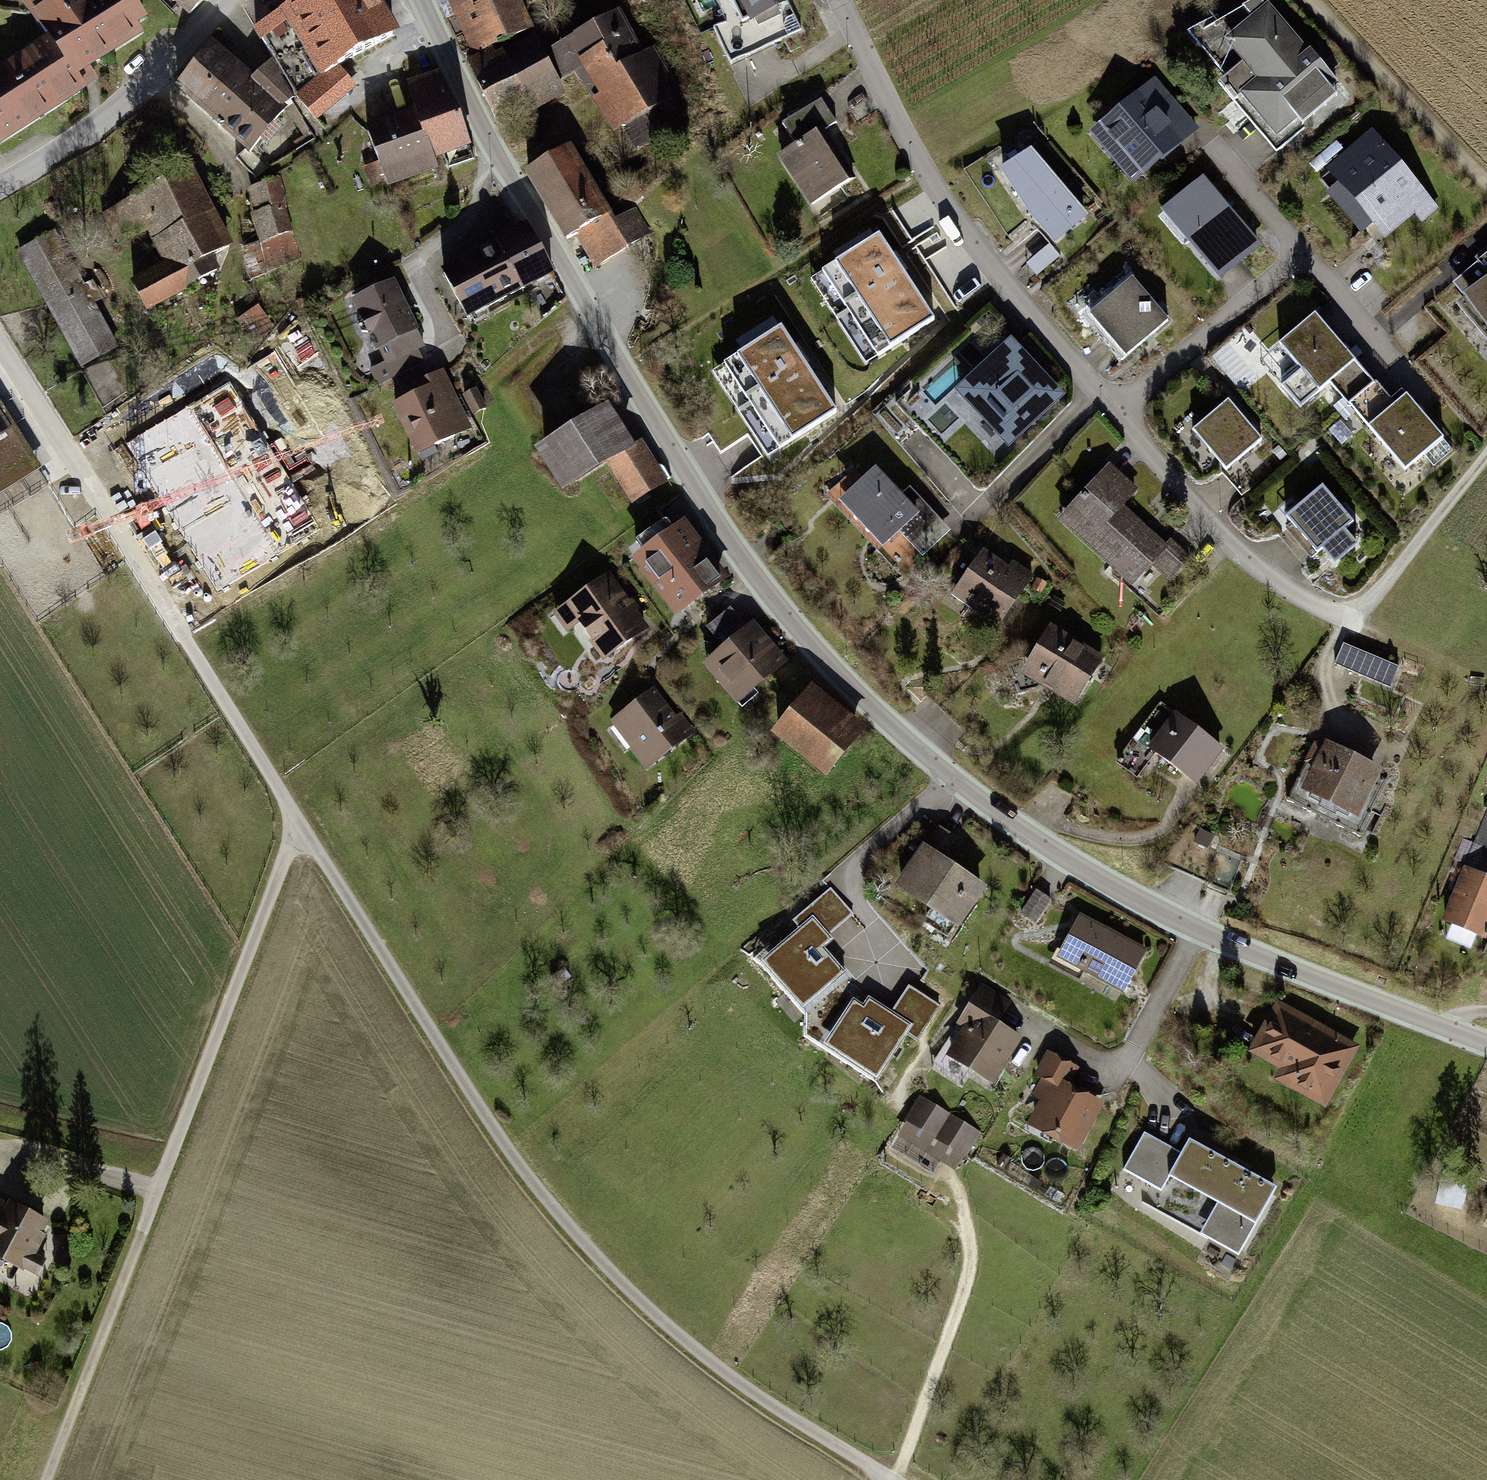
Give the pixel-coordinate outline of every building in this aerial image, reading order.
[(144,18),(132,0),(52,0),(33,12),(51,40),(0,73),(0,141),(84,87),(81,81),(93,73),(88,65),(141,32),(135,23),(144,18)] [(190,13),(203,0),(176,0),(190,13)] [(375,0),(300,0),(296,3),(256,29),(275,59),(296,96),(298,98),(323,76),(353,57),(394,35),(384,14),(375,0)] [(485,50),(529,30),(515,0),(463,0),(485,50)] [(734,4),(743,22),(733,27),(730,20),(713,28),(731,64),(802,30),(788,1),(789,0),(743,0),(734,4)] [(1195,36),(1235,83),(1232,86),(1231,86),(1225,91),(1235,102),(1237,99),(1280,150),(1344,95),(1310,55),(1308,56),(1260,0),(1256,0),(1243,8),(1254,22),(1236,37),(1221,21),(1195,36)] [(586,65),(638,150),(689,119),(675,97),(680,93),(651,50),(635,60),(628,49),(635,47),(617,13),(548,51),(562,78),(586,65)] [(537,41),(506,54),(531,104),(562,88),(537,41)] [(250,80),(210,45),(177,85),(220,123),(219,125),(220,127),(222,125),(247,148),(236,159),(257,179),(269,168),(252,151),(284,111),(281,107),(296,96),(275,59),(250,80)] [(493,53),(470,63),(497,122),(531,105),(531,104),(506,54),(497,60),(493,53)] [(410,87),(417,115),(432,158),(433,157),(443,154),(449,168),(474,160),(468,144),(470,144),(457,109),(440,77),(410,87)] [(1168,99),(1157,86),(1148,94),(1158,107),(1168,99)] [(1123,135),(1115,142),(1139,171),(1177,138),(1143,98),(1113,124),(1123,135)] [(791,120),(805,141),(822,130),(823,131),(836,123),(821,101),(791,120)] [(437,166),(433,157),(432,158),(417,115),(368,133),(387,185),(437,166)] [(854,178),(823,131),(822,130),(805,141),(836,190),(854,178)] [(836,190),(805,141),(780,157),(812,206),(836,190)] [(568,148),(528,172),(568,239),(578,233),(598,266),(627,248),(627,247),(649,234),(635,210),(613,223),(568,148)] [(1380,148),(1342,179),(1377,221),(1415,190),(1380,148)] [(1030,153),(1003,171),(1034,218),(1055,242),(1085,217),(1030,153)] [(229,246),(187,169),(107,213),(122,241),(151,225),(157,234),(153,236),(169,267),(134,286),(147,309),(217,271),(210,257),(229,246)] [(278,179),(254,188),(261,214),(257,215),(266,241),(291,231),(284,206),(285,206),(278,179)] [(1203,182),(1173,207),(1198,235),(1190,242),(1220,278),(1257,246),(1203,182)] [(1415,209),(1423,219),(1436,208),(1427,198),(1415,209)] [(529,227),(444,274),(468,318),(553,271),(529,227)] [(52,234),(21,251),(84,365),(114,348),(52,234)] [(934,320),(879,236),(823,273),(878,357),(934,320)] [(1461,277),(1473,290),(1464,298),(1475,310),(1476,309),(1486,321),(1486,255),(1461,277)] [(1132,279),(1090,315),(1126,357),(1168,321),(1132,279)] [(393,283),(355,302),(362,316),(357,323),(361,332),(370,332),(376,347),(387,341),(396,358),(371,372),(378,386),(423,364),(416,350),(423,346),(393,283)] [(1315,314),(1280,345),(1301,370),(1282,386),(1300,408),(1330,383),(1349,405),(1350,404),(1375,384),(1315,314)] [(836,412),(781,328),(725,365),(779,449),(836,412)] [(1011,347),(973,382),(990,401),(980,410),(1012,443),(1030,426),(1027,423),(1054,398),(1041,383),(1037,387),(1024,373),(1030,367),(1011,347)] [(268,393),(293,384),(281,352),(256,361),(268,393)] [(230,382),(128,445),(219,591),(321,529),(230,382)] [(1375,384),(1350,404),(1406,470),(1424,455),(1433,467),(1453,450),(1407,395),(1396,405),(1377,382),(1375,384)] [(395,405),(422,461),(439,453),(435,446),(455,436),(454,435),(468,429),(458,408),(444,414),(432,387),(395,405)] [(464,397),(474,414),(485,408),(476,391),(464,397)] [(1229,401),(1193,431),(1226,470),(1262,440),(1229,401)] [(32,458),(0,408),(0,478),(32,458)] [(601,414),(546,448),(570,487),(610,462),(634,500),(662,482),(638,443),(625,452),(601,414)] [(1094,482),(1067,512),(1082,525),(1075,532),(1111,564),(1141,531),(1144,528),(1120,507),(1134,491),(1109,468),(1095,483),(1094,482)] [(900,497),(876,471),(848,497),(861,511),(854,518),(868,534),(876,527),(889,541),(901,530),(922,552),(944,531),(907,491),(900,497)] [(1353,523),(1323,487),(1286,517),(1292,524),(1287,528),(1312,558),(1353,523)] [(667,519),(637,542),(646,554),(641,558),(681,610),(720,581),(679,528),(675,531),(667,519)] [(1162,550),(1141,531),(1111,564),(1132,584),(1152,562),(1171,578),(1189,558),(1170,541),(1162,550)] [(973,600),(971,604),(999,624),(1032,577),(1021,569),(1016,576),(983,553),(959,588),(972,597),(970,598),(973,600)] [(606,577),(567,605),(605,657),(644,629),(606,577)] [(707,629),(717,639),(739,619),(730,609),(707,629)] [(726,650),(713,661),(744,695),(780,663),(750,629),(749,629),(739,619),(717,639),(726,650)] [(1049,629),(1028,665),(1043,675),(1040,681),(1075,702),(1100,659),(1049,629)] [(1391,664),(1343,644),(1335,665),(1382,685),(1391,664)] [(653,693),(622,717),(641,742),(634,747),(648,765),(692,731),(686,723),(679,727),(653,693)] [(807,697),(779,733),(827,772),(856,736),(807,697)] [(1176,715),(1161,704),(1118,762),(1137,777),(1154,753),(1195,783),(1210,763),(1209,763),(1220,748),(1177,716),(1176,715)] [(1387,780),(1315,744),(1287,800),(1359,836),(1387,780)] [(1475,845),(1486,850),(1486,815),(1475,845)] [(956,839),(939,828),(901,886),(957,923),(980,888),(941,862),(956,839)] [(1220,848),(1196,837),(1177,862),(1209,877),(1206,884),(1230,894),(1242,864),(1217,853),(1220,848)] [(1467,870),(1445,922),(1483,937),(1486,928),(1486,878),(1467,870)] [(845,973),(819,944),(853,914),(831,889),(797,919),(803,927),(772,954),(796,982),(792,986),(809,1005),(845,973)] [(1035,923),(1050,899),(1037,891),(1022,915),(1035,923)] [(1144,952),(1081,919),(1061,956),(1124,989),(1144,952)] [(922,1034),(940,1007),(909,987),(886,1022),(854,1001),(832,1035),(863,1056),(859,1061),(880,1075),(912,1027),(922,1034)] [(1009,1005),(981,988),(969,1007),(982,1015),(972,1030),(970,1029),(952,1058),(989,1082),(1018,1037),(997,1024),(1009,1005)] [(1354,1048),(1278,1007),(1254,1051),(1300,1076),(1294,1086),(1324,1102),(1354,1048)] [(1049,1054),(1038,1074),(1056,1084),(1035,1124),(1075,1145),(1096,1105),(1065,1089),(1076,1069),(1049,1054)] [(921,1099),(891,1149),(934,1175),(941,1164),(955,1173),(978,1134),(921,1099)] [(1178,1160),(1141,1139),(1123,1171),(1162,1192),(1173,1171),(1228,1201),(1211,1231),(1243,1249),(1277,1188),(1190,1139),(1178,1160)] [(1454,1176),(1443,1174),(1439,1204),(1459,1207),(1462,1189),(1452,1187),(1454,1176)] [(45,1262),(29,1253),(45,1224),(10,1206),(9,1209),(0,1204),(0,1255),(38,1275),(45,1262)] [(13,1331),(0,1331),(0,1344),(13,1344),(13,1331)]
